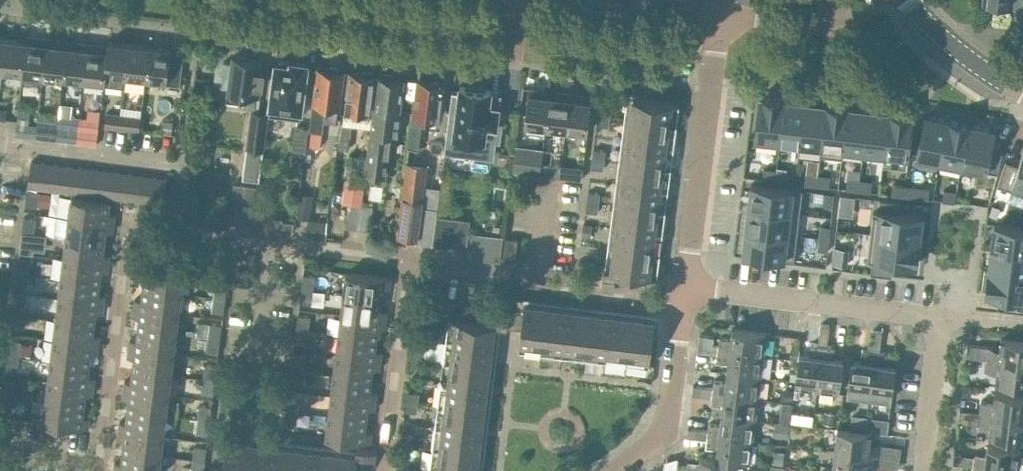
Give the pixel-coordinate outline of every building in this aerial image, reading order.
[(983,1),(996,3),(999,7),(1005,8),(1009,5),(1012,5),(1012,0),(983,0),(983,1)] [(42,75),(47,39),(27,36),(26,41),(22,73),(23,73),(42,75)] [(22,73),(26,41),(6,39),(1,75),(22,78),(23,73),(22,73)] [(62,78),(67,41),(47,39),(42,75),(62,78)] [(82,80),(87,44),(67,41),(62,78),(82,80)] [(124,81),(129,44),(107,41),(107,46),(103,83),(105,83),(105,86),(123,87),(124,81)] [(103,83),(107,46),(87,44),(82,80),(103,83)] [(145,83),(150,47),(129,44),(124,81),(145,83)] [(150,47),(145,83),(166,86),(167,84),(178,85),(182,54),(170,53),(171,49),(150,47)] [(246,58),(244,55),(238,54),(235,56),(232,56),(231,62),(225,61),(217,67),(216,78),(221,85),(228,86),(226,100),(242,102),(241,106),(254,108),(257,86),(262,87),(264,72),(258,71),(260,60),(246,58)] [(302,112),(308,63),(290,60),(290,64),(275,62),(269,112),(268,114),(269,114),(300,118),(301,112),(302,112)] [(336,71),(337,68),(330,67),(329,70),(318,68),(313,105),(312,105),(309,127),(306,145),(307,145),(306,155),(319,156),(320,147),(322,132),(326,106),(339,108),(344,71),(336,71)] [(373,75),(371,72),(364,71),(361,73),(349,72),(346,96),(347,96),(344,115),(369,118),(370,113),(376,75),(373,75)] [(392,77),(392,75),(382,73),(382,76),(378,75),(369,146),(368,146),(364,173),(386,176),(389,148),(390,135),(396,135),(399,112),(404,79),(392,77)] [(418,79),(409,147),(418,149),(422,123),(423,123),(424,115),(439,117),(444,82),(418,79)] [(453,92),(446,150),(493,156),(495,139),(499,140),(501,123),(497,122),(500,98),(491,97),(492,91),(485,90),(486,86),(485,86),(469,84),(468,88),(461,87),(461,93),(453,92)] [(556,129),(560,92),(529,88),(524,125),(526,125),(525,133),(544,135),(545,133),(555,134),(556,129)] [(556,129),(587,133),(592,96),(560,92),(556,129)] [(760,95),(755,138),(780,141),(785,97),(760,94),(760,95)] [(657,277),(680,103),(633,97),(610,269),(604,268),(602,288),(614,290),(615,284),(639,286),(640,274),(657,277)] [(785,97),(780,141),(800,143),(805,99),(785,97)] [(805,99),(800,143),(822,146),(827,102),(805,99)] [(827,102),(822,146),(843,148),(848,104),(827,102)] [(848,104),(843,148),(863,151),(869,107),(848,104)] [(608,127),(611,108),(599,106),(596,125),(608,127)] [(869,107),(863,151),(885,153),(890,109),(869,107)] [(885,153),(883,165),(907,167),(908,156),(909,153),(911,132),(914,112),(890,109),(885,153)] [(34,138),(36,125),(29,124),(30,111),(18,110),(17,117),(15,135),(34,138)] [(251,110),(245,148),(262,150),(263,150),(265,150),(269,114),(268,114),(269,112),(251,110)] [(78,117),(75,142),(96,145),(99,112),(91,111),(90,118),(78,117)] [(55,140),(58,114),(47,113),(45,126),(36,125),(34,138),(55,140)] [(122,128),(123,115),(106,113),(105,126),(122,128)] [(911,132),(909,153),(914,154),(941,160),(950,119),(922,113),(918,133),(911,132)] [(75,142),(78,117),(58,114),(55,140),(75,142)] [(123,115),(122,128),(139,130),(141,117),(123,115)] [(950,119),(941,160),(962,165),(971,123),(950,119)] [(172,134),(173,122),(162,121),(161,133),(172,134)] [(349,150),(352,123),(340,122),(336,148),(349,150)] [(971,123),(962,165),(998,173),(1002,152),(991,149),(995,128),(971,123)] [(294,125),(292,149),(293,149),(304,151),(306,151),(306,145),(309,127),(294,125)] [(515,152),(513,170),(540,174),(541,162),(543,148),(531,147),(516,145),(515,145),(515,152)] [(246,148),(242,178),(259,180),(262,150),(246,148)] [(603,169),(605,151),(594,149),(591,168),(603,169)] [(997,186),(1022,194),(1022,152),(1019,165),(1005,161),(997,186)] [(40,188),(43,163),(31,161),(27,186),(40,188)] [(407,161),(398,235),(417,238),(419,222),(436,224),(437,215),(442,177),(440,176),(425,175),(427,164),(407,161)] [(541,162),(540,174),(560,176),(562,164),(541,162)] [(52,189),(55,165),(43,163),(40,188),(52,189)] [(562,164),(560,176),(582,179),(583,167),(562,164)] [(65,191),(68,166),(55,165),(52,189),(65,191)] [(77,195),(80,168),(68,166),(65,191),(72,192),(72,194),(77,195)] [(89,196),(92,169),(80,168),(77,195),(89,196)] [(764,168),(762,179),(774,180),(775,170),(764,168)] [(101,198),(105,171),(92,169),(89,196),(101,198)] [(775,170),(774,180),(785,182),(787,171),(775,170)] [(114,199),(117,172),(105,171),(101,198),(109,199),(114,199)] [(126,201),(130,174),(117,172),(114,199),(126,201)] [(805,173),(804,184),(816,185),(818,175),(805,173)] [(139,202),(142,175),(130,174),(126,201),(139,202)] [(151,204),(154,177),(142,175),(139,202),(151,204)] [(816,185),(829,187),(830,176),(818,175),(816,185)] [(154,177),(151,204),(163,205),(167,179),(154,177)] [(845,188),(845,189),(858,190),(859,180),(847,178),(845,188)] [(344,191),(342,202),(348,203),(360,204),(361,204),(365,182),(345,179),(344,191)] [(858,190),(871,192),(871,191),(872,181),(859,180),(858,190)] [(752,184),(749,207),(800,214),(803,190),(752,184)] [(892,184),(891,194),(903,196),(905,185),(892,184)] [(255,213),(258,188),(234,185),(230,210),(255,213)] [(905,185),(903,196),(928,199),(929,188),(905,185)] [(944,190),(942,201),(944,201),(955,202),(956,192),(944,190)] [(37,207),(39,192),(27,191),(25,205),(37,207)] [(308,218),(310,202),(311,193),(301,192),(300,201),(298,220),(308,221),(308,218)] [(597,212),(599,194),(588,192),(586,211),(597,212)] [(824,192),(822,205),(833,206),(835,193),(825,192),(824,192)] [(89,196),(77,195),(72,194),(72,196),(70,195),(68,217),(113,223),(114,214),(107,213),(109,199),(101,198),(89,196)] [(874,208),(871,234),(919,239),(922,214),(899,212),(901,202),(880,199),(879,209),(874,208)] [(369,231),(373,206),(361,204),(360,204),(348,203),(345,228),(369,231)] [(992,205),(989,215),(997,218),(1000,208),(992,205)] [(749,207),(746,229),(797,235),(800,214),(749,207)] [(436,224),(434,244),(467,248),(470,220),(448,217),(440,216),(437,215),(436,224)] [(112,232),(113,223),(68,217),(65,238),(104,242),(105,231),(112,232)] [(265,230),(292,233),(293,223),(282,221),(282,218),(266,217),(265,230)] [(22,232),(33,234),(35,219),(24,218),(22,232)] [(308,221),(307,229),(326,231),(327,221),(308,218),(308,221)] [(417,238),(417,242),(434,244),(436,224),(419,222),(417,238)] [(583,223),(581,236),(582,236),(591,237),(592,224),(584,223),(583,223)] [(992,247),(1022,251),(1022,227),(994,223),(992,247)] [(820,225),(818,238),(829,239),(831,226),(820,225)] [(746,229),(743,254),(794,260),(797,235),(746,229)] [(33,234),(22,232),(20,246),(32,248),(40,248),(41,237),(33,236),(33,234)] [(502,253),(504,237),(482,234),(480,250),(502,253)] [(871,234),(868,258),(873,259),(871,273),(892,275),(894,261),(917,264),(919,239),(871,234)] [(516,260),(516,254),(518,239),(506,237),(503,258),(516,260)] [(103,254),(104,242),(65,238),(63,258),(108,263),(109,254),(103,254)] [(818,238),(817,250),(828,251),(829,239),(818,238)] [(989,268),(1022,272),(1022,251),(992,247),(989,268)] [(834,252),(832,264),(847,266),(849,254),(834,252)] [(17,273),(29,274),(31,260),(19,258),(17,273)] [(107,273),(108,263),(63,258),(60,278),(99,283),(100,272),(107,273)] [(143,288),(181,292),(183,271),(139,266),(138,276),(145,276),(143,288)] [(982,289),(986,290),(986,294),(1007,296),(1005,309),(1022,311),(1022,272),(989,268),(989,271),(984,271),(982,289)] [(342,294),(382,299),(383,287),(390,288),(391,278),(345,272),(342,294)] [(27,288),(29,274),(17,273),(16,287),(27,288)] [(301,289),(313,290),(315,276),(303,274),(301,289)] [(98,294),(99,283),(60,278),(58,298),(103,304),(104,295),(98,294)] [(213,296),(225,298),(227,284),(214,282),(213,296)] [(178,313),(181,292),(143,288),(142,299),(135,298),(134,307),(178,313)] [(311,304),(313,290),(301,289),(299,303),(311,304)] [(380,310),(382,299),(342,294),(340,314),(385,320),(386,311),(380,310)] [(224,313),(225,298),(213,296),(211,311),(224,313)] [(102,313),(103,304),(58,298),(55,319),(94,323),(95,312),(102,313)] [(12,313),(24,315),(25,300),(14,299),(12,313)] [(509,302),(509,307),(492,305),(491,310),(451,305),(449,317),(448,317),(429,470),(477,470),(498,325),(521,328),(518,350),(649,366),(655,320),(509,302)] [(176,333),(178,313),(134,307),(133,316),(140,317),(139,328),(176,333)] [(22,329),(24,315),(12,313),(10,327),(22,329)] [(384,328),(385,320),(340,314),(337,334),(376,339),(378,328),(384,328)] [(296,329),(308,331),(310,316),(298,315),(296,329)] [(92,335),(94,323),(55,319),(52,339),(98,345),(99,335),(92,335)] [(197,322),(196,335),(208,337),(210,323),(197,322)] [(208,337),(220,338),(221,324),(210,323),(208,337)] [(816,391),(825,324),(820,324),(817,344),(810,343),(809,355),(798,353),(798,358),(798,359),(795,381),(794,388),(816,391)] [(825,324),(816,391),(820,391),(819,400),(832,402),(834,393),(839,394),(843,360),(833,358),(834,346),(827,345),(830,325),(825,324)] [(173,353),(176,333),(139,328),(137,340),(130,339),(129,347),(173,353)] [(717,345),(765,351),(767,332),(732,328),(730,338),(719,337),(717,345)] [(307,345),(308,331),(296,329),(294,343),(307,345)] [(868,397),(877,331),(872,330),(870,350),(862,349),(861,361),(850,360),(846,394),(868,397)] [(877,331),(868,397),(891,400),(896,366),(885,364),(887,352),(879,351),(881,331),(877,331)] [(375,350),(376,339),(337,334),(335,354),(380,360),(381,351),(375,350)] [(699,335),(698,342),(714,344),(715,336),(699,335)] [(51,352),(50,360),(89,365),(90,354),(97,354),(98,345),(52,339),(29,336),(27,348),(51,352)] [(218,353),(220,338),(208,337),(206,352),(218,353)] [(1022,364),(1022,341),(1001,338),(999,348),(967,345),(966,357),(986,359),(1022,364)] [(7,355),(18,356),(20,342),(9,340),(7,355)] [(714,344),(698,342),(697,351),(716,354),(715,361),(727,363),(726,372),(761,377),(765,351),(717,345),(714,344)] [(171,374),(173,353),(129,347),(128,356),(135,357),(133,369),(171,374)] [(422,368),(424,349),(412,348),(411,367),(422,368)] [(791,348),(789,358),(798,359),(798,358),(798,353),(799,349),(791,348)] [(379,369),(380,360),(335,354),(332,374),(371,379),(373,368),(379,369)] [(16,371),(18,356),(7,355),(5,369),(16,371)] [(291,369),(303,371),(305,357),(293,355),(291,369)] [(986,359),(984,371),(996,372),(995,382),(1022,386),(1022,364),(986,359)] [(87,377),(89,365),(50,360),(47,381),(93,386),(94,377),(87,377)] [(203,378),(215,379),(217,366),(204,364),(203,378)] [(168,395),(171,374),(133,369),(132,381),(124,380),(123,389),(168,395)] [(301,385),(303,371),(291,369),(289,384),(301,385)] [(759,398),(761,377),(726,372),(725,381),(713,380),(712,387),(693,385),(692,390),(759,398)] [(370,390),(371,379),(332,374),(330,395),(375,400),(376,391),(370,390)] [(213,394),(215,379),(203,378),(201,393),(213,394)] [(2,395),(13,397),(15,382),(4,381),(2,395)] [(92,395),(93,386),(47,381),(45,401),(84,405),(85,394),(92,395)] [(166,415),(168,395),(123,389),(122,398),(129,399),(128,410),(166,415)] [(756,420),(759,398),(692,390),(692,394),(711,397),(710,404),(722,406),(721,415),(756,420)] [(784,390),(782,400),(791,401),(793,391),(784,390)] [(1022,417),(1022,395),(994,391),(992,402),(980,400),(979,412),(1022,417)] [(417,413),(419,393),(407,392),(405,411),(417,413)] [(13,397),(2,395),(0,409),(12,411),(13,397)] [(374,409),(375,400),(330,395),(328,415),(367,420),(368,408),(374,409)] [(286,410),(298,412),(300,397),(288,396),(286,410)] [(82,417),(84,405),(45,401),(42,422),(88,428),(89,418),(82,417)] [(198,419),(210,420),(211,407),(199,405),(198,419)] [(979,412),(959,409),(958,422),(978,424),(990,425),(989,436),(1022,440),(1022,417),(979,412)] [(163,435),(166,415),(128,410),(126,422),(119,421),(118,430),(163,435)] [(296,426),(298,412),(286,410),(284,424),(296,426)] [(824,411),(822,422),(836,424),(837,413),(824,411)] [(365,431),(367,420),(328,415),(325,436),(370,442),(371,432),(365,431)] [(753,441),(756,420),(721,415),(720,425),(708,423),(707,430),(688,428),(687,433),(753,441)] [(208,436),(210,420),(198,419),(196,435),(208,436)] [(879,421),(869,419),(867,429),(878,431),(879,421)] [(881,421),(880,432),(887,433),(887,432),(888,424),(888,422),(881,421)] [(775,423),(774,437),(787,438),(789,424),(775,423)] [(834,450),(880,456),(882,444),(869,442),(870,432),(836,428),(834,450)] [(161,456),(163,435),(118,430),(117,439),(124,439),(122,451),(161,456)] [(750,464),(753,441),(687,433),(686,437),(706,440),(705,447),(716,449),(715,457),(735,460),(735,462),(750,464)] [(411,456),(414,437),(402,435),(399,454),(411,456)] [(226,438),(222,468),(210,467),(209,470),(367,470),(369,461),(375,462),(376,450),(356,448),(356,454),(226,438)] [(973,466),(1019,470),(1022,449),(987,445),(986,455),(974,453),(974,456),(954,453),(953,463),(973,466)] [(192,459),(205,461),(206,447),(194,446),(192,459)] [(773,450),(772,464),(783,465),(785,452),(773,450)] [(880,456),(834,450),(831,470),(820,469),(820,470),(821,470),(866,470),(866,466),(879,468),(880,456)] [(161,456),(122,451),(121,462),(114,461),(113,470),(159,470),(161,456)] [(715,457),(700,455),(699,465),(687,464),(686,467),(676,465),(676,470),(734,470),(735,462),(735,460),(715,457)] [(205,461),(192,459),(191,470),(204,470),(205,461)]
